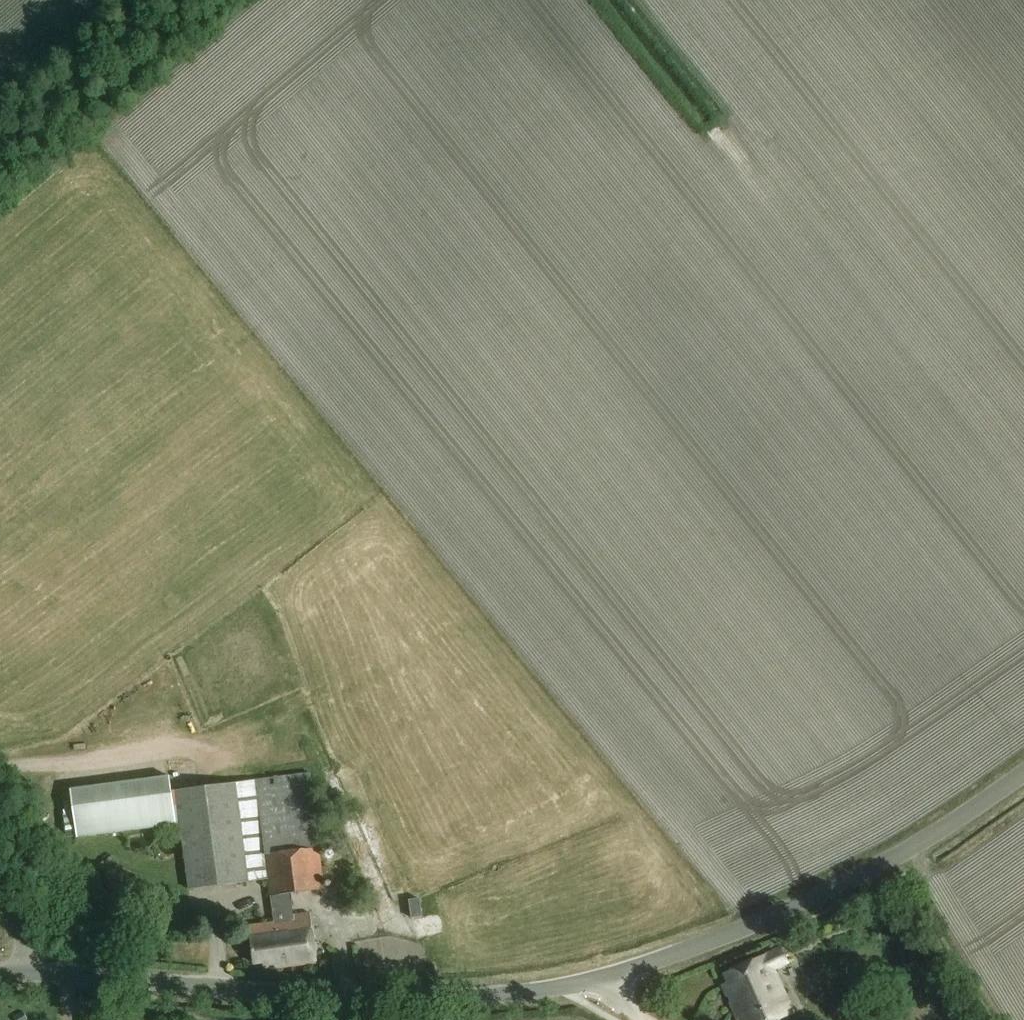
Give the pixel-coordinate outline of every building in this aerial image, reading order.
[(310,773),(255,780),(176,791),(189,890),(268,879),(273,923),(249,926),(254,963),(264,961),(265,969),(292,965),(292,966),(317,963),(310,912),(294,914),(291,894),(325,890),(310,773)] [(170,776),(71,789),(77,838),(176,825),(170,776)] [(413,918),(422,916),(419,899),(410,900),(413,918)] [(783,953),(768,960),(768,958),(726,977),(730,985),(723,988),(738,1019),(780,1019),(794,1014),(773,969),(788,963),(783,953)]
